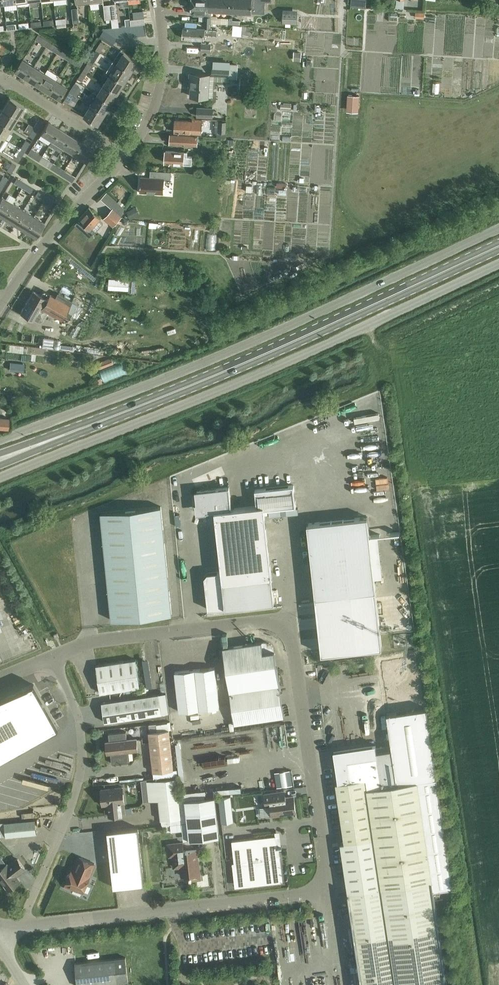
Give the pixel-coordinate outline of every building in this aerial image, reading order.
[(4,3),(5,10),(17,9),(16,1),(16,0),(4,0),(4,3)] [(207,0),(192,0),(191,9),(192,9),(192,13),(193,14),(211,15),(211,10),(207,10),(207,0)] [(207,10),(211,10),(265,12),(265,1),(271,1),(272,0),(207,0),(207,10)] [(283,14),(282,23),(297,23),(297,14),(283,14)] [(212,23),(234,24),(234,18),(228,17),(217,16),(217,19),(212,19),(212,23)] [(217,30),(220,30),(221,24),(212,23),(211,29),(183,27),(182,37),(204,39),(204,34),(217,35),(217,30)] [(138,25),(139,35),(146,35),(145,24),(138,25)] [(233,35),(240,35),(240,26),(223,24),(222,28),(234,29),(233,35)] [(124,37),(131,36),(130,25),(123,26),(124,37)] [(131,36),(139,35),(138,25),(131,25),(130,25),(131,36)] [(117,38),(124,37),(123,26),(116,27),(117,38)] [(242,36),(252,37),(253,27),(243,26),(242,36)] [(112,44),(117,38),(116,27),(104,28),(99,36),(112,44)] [(46,46),(49,41),(38,34),(35,39),(46,46)] [(57,53),(60,48),(49,41),(46,46),(57,53)] [(96,49),(100,52),(105,44),(101,42),(96,49)] [(201,51),(211,51),(211,43),(201,43),(201,51)] [(68,60),(71,55),(60,48),(57,53),(68,60)] [(95,60),(100,52),(96,49),(91,58),(95,60)] [(121,50),(114,60),(117,63),(131,72),(132,71),(138,61),(124,52),(121,50)] [(71,55),(68,60),(80,67),(83,62),(71,55)] [(27,78),(34,66),(23,59),(16,70),(27,78)] [(114,60),(107,71),(111,73),(125,82),(131,72),(117,63),(114,60)] [(83,70),(87,73),(92,65),(88,62),(83,70)] [(38,84),(45,73),(34,66),(27,78),(38,84)] [(45,73),(38,84),(49,91),(56,80),(59,75),(48,69),(45,73)] [(82,81),(87,73),(83,70),(78,79),(82,81)] [(118,92),(125,82),(111,73),(104,83),(118,92)] [(190,95),(207,97),(209,74),(194,74),(193,86),(191,86),(190,95)] [(56,80),(49,91),(60,98),(67,87),(56,80)] [(112,103),(118,92),(104,83),(98,94),(112,103)] [(70,91),(74,94),(79,86),(75,84),(70,91)] [(69,102),(74,94),(70,91),(65,100),(69,102)] [(93,91),(87,102),(91,104),(105,113),(112,103),(98,94),(93,91)] [(359,95),(347,95),(346,112),(357,113),(359,95)] [(2,108),(16,117),(23,106),(9,97),(2,108)] [(98,124),(105,113),(91,104),(84,115),(98,124)] [(197,107),(197,116),(213,117),(213,107),(197,107)] [(16,117),(2,108),(0,111),(0,121),(10,127),(16,117)] [(192,131),(202,132),(202,119),(193,118),(193,120),(175,120),(174,132),(192,133),(192,131)] [(28,124),(38,130),(42,122),(43,122),(38,119),(33,127),(28,124)] [(10,127),(0,121),(0,135),(4,138),(10,127)] [(56,131),(59,128),(48,121),(40,133),(51,140),(56,131)] [(220,137),(226,137),(226,133),(226,121),(217,121),(216,132),(220,132),(220,137)] [(33,138),(38,130),(28,124),(24,130),(29,134),(28,135),(33,138)] [(62,147),(70,134),(59,128),(56,131),(51,140),(62,147)] [(73,153),(81,141),(70,134),(62,147),(73,153)] [(170,143),(197,145),(198,136),(171,134),(170,143)] [(20,148),(25,151),(30,143),(25,140),(20,148)] [(81,141),(73,153),(85,160),(92,148),(81,141)] [(25,151),(20,148),(19,149),(17,148),(15,151),(17,153),(16,155),(14,154),(4,148),(2,152),(18,162),(20,159),(25,151)] [(38,161),(42,156),(31,149),(28,155),(38,161)] [(182,163),(191,163),(192,156),(187,156),(187,151),(165,150),(165,162),(176,163),(177,165),(181,165),(182,163)] [(50,168),(53,163),(42,156),(38,161),(50,168)] [(6,171),(11,173),(16,165),(11,162),(6,171)] [(60,175),(63,170),(53,163),(50,168),(60,175)] [(15,168),(11,173),(29,186),(32,182),(15,168)] [(63,170),(60,175),(72,182),(75,177),(63,170)] [(164,178),(171,179),(171,171),(152,170),(152,177),(141,176),(140,192),(163,193),(164,178)] [(22,188),(24,184),(16,179),(14,183),(22,188)] [(24,184),(22,188),(30,193),(32,188),(24,184)] [(43,200),(45,196),(37,192),(35,196),(43,200)] [(12,203),(1,196),(0,199),(0,215),(4,218),(12,203)] [(45,196),(43,200),(51,206),(54,202),(45,196)] [(14,224),(23,209),(12,203),(4,218),(14,224)] [(104,218),(113,227),(122,217),(120,215),(123,212),(115,205),(104,218)] [(87,208),(78,219),(85,225),(83,227),(92,235),(96,230),(102,223),(99,220),(101,217),(89,207),(89,206),(87,208)] [(25,230),(34,216),(23,209),(14,224),(25,230)] [(34,216),(25,230),(36,237),(45,223),(34,216)] [(58,293),(56,297),(49,293),(43,289),(40,295),(33,290),(20,312),(32,319),(39,307),(62,319),(72,301),(66,298),(68,293),(61,290),(59,294),(58,293)] [(73,341),(64,340),(64,334),(47,333),(46,344),(72,346),(73,341)] [(10,340),(10,347),(28,348),(28,340),(10,340)] [(113,364),(111,357),(98,363),(100,369),(113,364)] [(122,362),(107,367),(109,374),(124,369),(122,362)] [(16,405),(17,396),(7,395),(6,404),(16,405)] [(8,429),(9,418),(0,417),(0,429),(8,429)] [(364,466),(365,472),(380,469),(379,463),(364,466)] [(229,487),(195,491),(196,503),(197,503),(198,508),(201,511),(206,510),(206,511),(214,510),(215,520),(221,571),(207,572),(204,576),(208,609),(225,607),(274,601),(272,577),(264,509),(295,506),(293,485),(255,489),(257,506),(231,508),(229,487)] [(386,491),(376,491),(376,488),(368,488),(368,506),(386,506),(386,491)] [(161,507),(101,512),(112,620),(171,613),(161,507)] [(367,516),(307,523),(321,654),(382,647),(367,516)] [(264,643),(262,643),(262,641),(223,646),(234,724),(284,716),(274,650),(273,651),(270,648),(267,645),(266,644),(264,643)] [(322,728),(323,731),(324,735),(327,736),(330,736),(332,735),(338,781),(336,782),(344,841),(340,842),(361,984),(447,984),(433,890),(456,888),(433,753),(416,654),(378,659),(383,692),(327,701),(326,703),(326,705),(326,707),(329,724),(323,725),(322,728)] [(96,665),(100,693),(140,687),(135,659),(96,665)] [(175,671),(179,711),(219,707),(215,667),(175,671)] [(58,727),(34,684),(22,690),(0,703),(0,760),(58,727)] [(159,694),(102,702),(105,722),(162,714),(159,694)] [(149,732),(153,772),(173,769),(169,729),(149,732)] [(136,738),(127,739),(126,731),(108,733),(109,741),(106,741),(107,749),(110,749),(112,763),(128,761),(127,751),(137,750),(136,738)] [(156,780),(147,781),(149,801),(159,799),(161,819),(161,822),(162,826),(187,823),(185,800),(179,800),(176,777),(156,780)] [(109,816),(122,814),(121,802),(124,802),(122,787),(101,789),(102,805),(107,804),(109,816)] [(293,796),(285,797),(284,790),(264,793),(266,806),(271,805),(272,815),(295,812),(293,796)] [(218,797),(221,822),(234,820),(231,795),(218,797)] [(215,796),(185,800),(187,823),(189,840),(219,836),(215,796)] [(4,823),(5,837),(36,834),(35,820),(4,823)] [(113,887),(144,884),(138,827),(107,830),(113,887)] [(282,845),(277,846),(276,835),(232,840),(237,884),(281,879),(277,847),(282,846),(282,845)] [(196,849),(183,851),(182,842),(168,844),(169,855),(173,855),(174,867),(181,866),(182,876),(190,875),(190,877),(191,877),(191,880),(200,879),(199,864),(198,864),(196,849)] [(89,877),(88,877),(94,863),(82,858),(76,872),(71,869),(64,886),(72,889),(73,887),(83,892),(89,877)] [(25,869),(18,859),(8,867),(6,864),(0,869),(0,878),(9,890),(20,882),(15,876),(25,869)] [(294,921),(308,919),(307,915),(293,916),(293,917),(280,918),(281,927),(294,926),(294,921)] [(104,983),(128,981),(125,957),(75,963),(77,984),(91,984),(98,984),(104,984),(104,983)]
